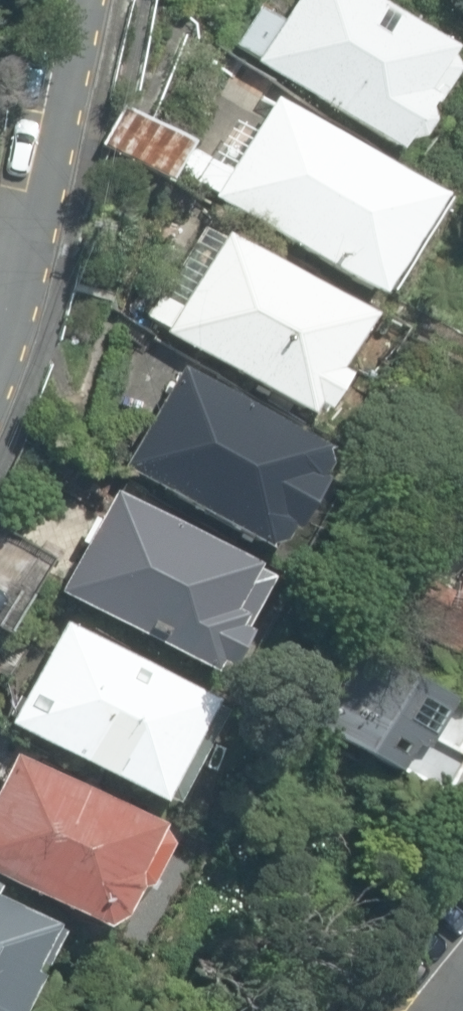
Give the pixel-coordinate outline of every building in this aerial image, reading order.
[(385,0),(297,0),(258,57),(399,153),(459,68),(454,42),(385,0)] [(442,197),(267,94),(210,186),(382,296),(442,197)] [(369,317),(206,225),(148,315),(311,423),(369,317)] [(320,447),(154,343),(87,457),(259,553),(285,538),(322,470),(320,447)] [(263,566),(115,486),(54,597),(202,677),(263,566)] [(455,533),(414,604),(462,632),(462,538),(455,533)] [(213,702),(60,625),(2,725),(153,809),(213,702)] [(346,632),(310,708),(462,780),(462,687),(346,632)] [(7,754),(0,768),(0,880),(94,930),(110,912),(157,846),(149,824),(7,754)] [(47,930),(0,906),(0,1010),(1,1010),(47,930)]
